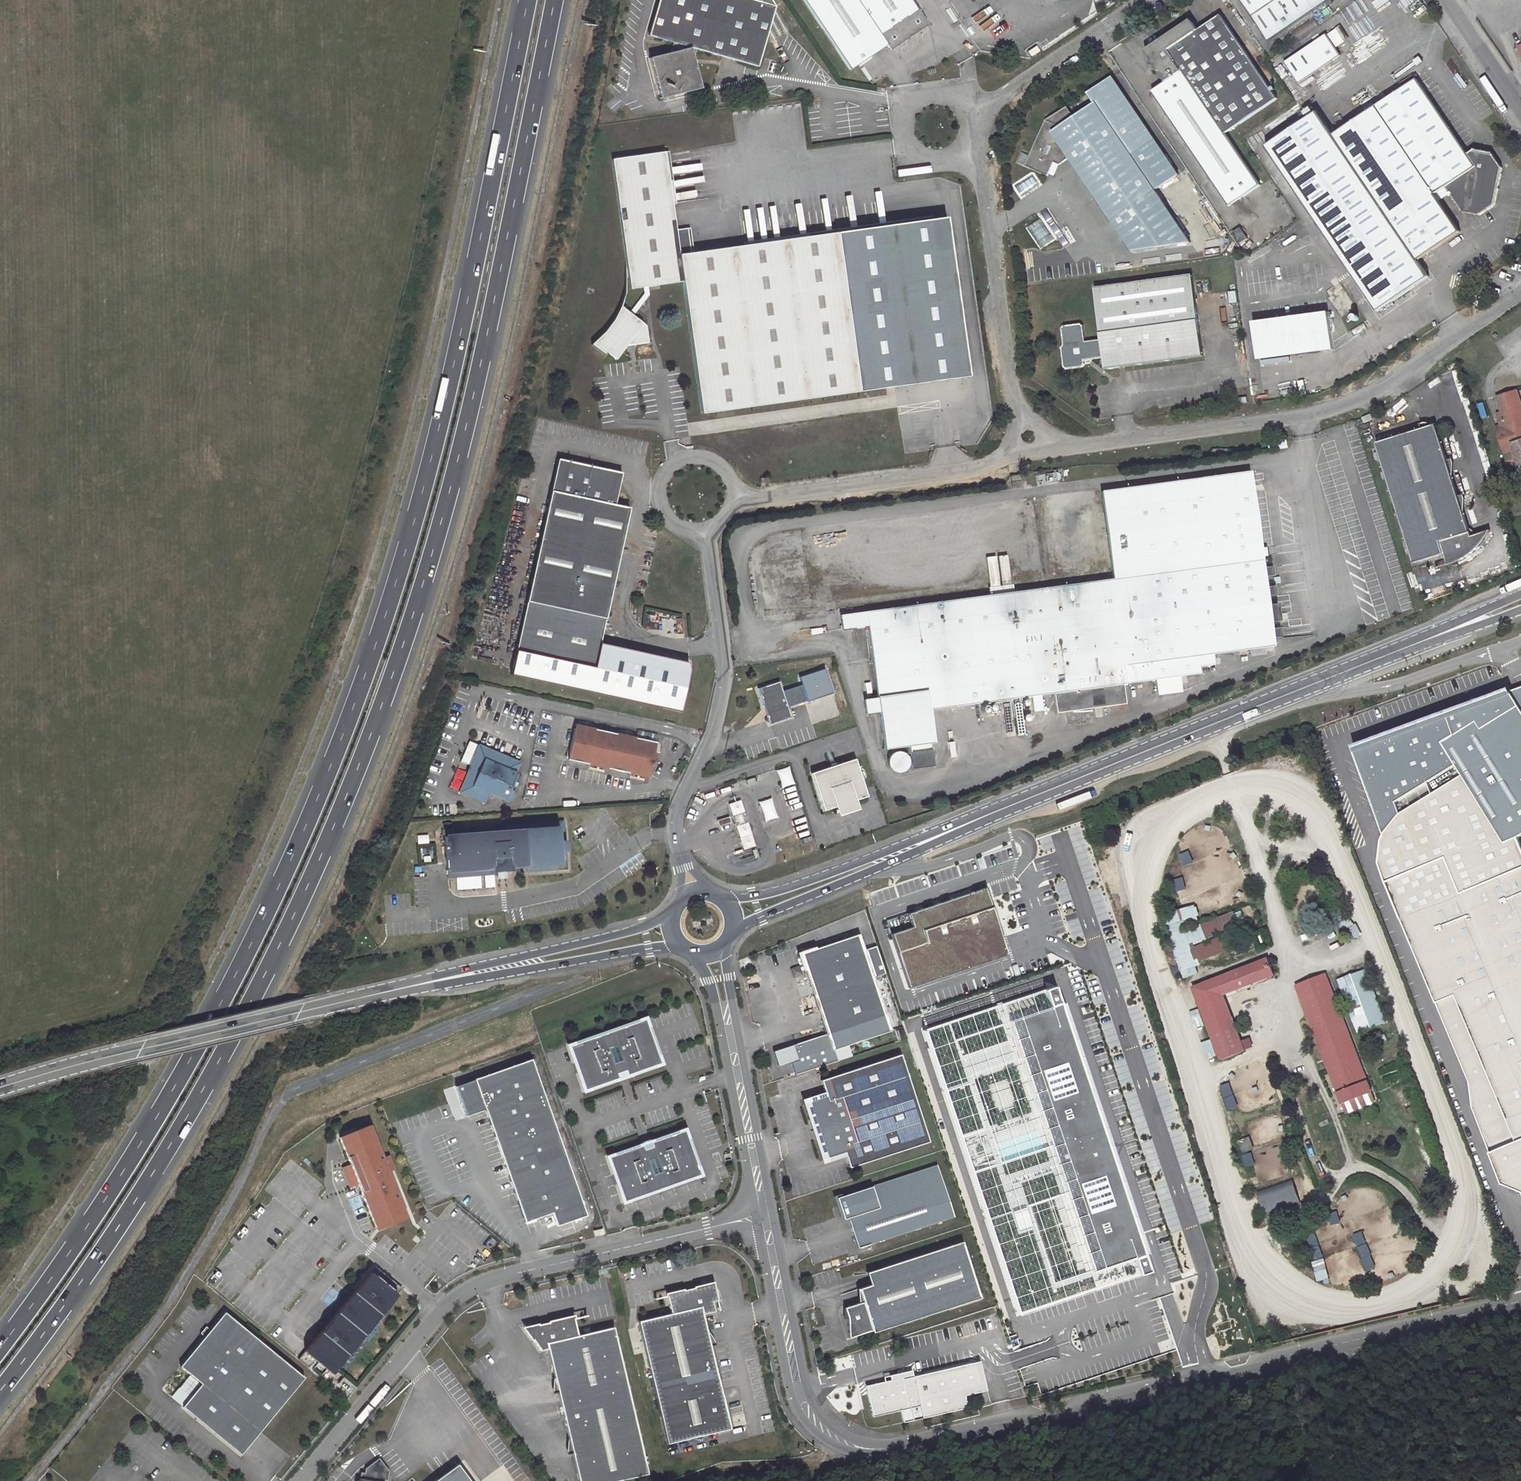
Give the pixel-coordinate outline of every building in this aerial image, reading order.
[(768,40),(776,11),(769,0),(663,0),(651,43),(675,51),(672,59),(649,66),(657,92),(676,104),(703,96),(694,66),(697,56),(759,74),(768,40)] [(910,0),(801,0),(850,71),(887,47),(890,52),(928,26),(910,0)] [(960,20),(990,0),(946,0),(960,20)] [(1007,19),(1035,0),(994,0),(1007,19)] [(1258,27),(1266,39),(1325,0),(1240,0),(1244,6),(1258,27)] [(1252,31),(1258,27),(1244,6),(1238,11),(1252,31)] [(776,11),(768,40),(771,46),(789,34),(776,11)] [(1190,21),(1155,47),(1151,62),(1149,69),(1156,69),(1166,85),(1153,94),(1229,207),(1260,185),(1224,133),(1278,100),(1222,18),(1199,33),(1190,21)] [(1327,34),(1285,62),(1299,84),(1341,55),(1327,34)] [(1151,62),(1155,47),(1145,53),(1151,62)] [(1418,77),(1334,134),(1420,261),(1462,232),(1436,194),(1448,186),(1466,212),(1483,214),(1498,203),(1505,167),(1494,151),(1476,148),(1470,152),(1418,77)] [(1183,179),(1118,81),(1092,98),(1098,108),(1077,121),(1070,111),(1046,127),(1027,170),(1051,180),(1057,164),(1061,171),(1074,162),(1136,256),(1195,248),(1160,194),(1183,179)] [(676,104),(657,92),(662,108),(676,104)] [(1320,114),(1309,121),(1268,150),(1382,313),(1422,285),(1432,278),(1420,261),(1334,134),(1320,114)] [(671,152),(620,159),(637,290),(688,282),(706,415),(864,393),(841,231),(684,252),(671,152)] [(1444,192),(1439,196),(1447,209),(1453,205),(1444,192)] [(841,231),(864,393),(973,378),(951,215),(841,231)] [(1245,232),(1239,236),(1246,246),(1252,242),(1245,232)] [(1107,372),(1205,358),(1193,276),(1096,289),(1103,340),(1083,342),(1080,327),(1077,324),(1067,325),(1063,329),(1065,342),(1063,347),(1066,367),(1070,370),(1083,369),(1086,366),(1086,362),(1105,360),(1107,372)] [(652,327),(627,308),(600,347),(612,357),(614,354),(622,361),(633,346),(654,343),(652,327)] [(1335,314),(1330,315),(1335,352),(1339,352),(1335,314)] [(1264,361),(1335,352),(1330,315),(1259,323),(1264,361)] [(1499,420),(1500,426),(1495,428),(1503,453),(1514,450),(1520,473),(1520,409),(1514,390),(1496,397),(1502,413),(1504,418),(1499,420)] [(1241,403),(1252,401),(1251,395),(1240,396),(1241,403)] [(1489,532),(1471,538),(1435,426),(1375,445),(1413,566),(1444,556),(1447,567),(1458,563),(1464,560),(1472,554),(1479,548),(1484,540),(1489,532)] [(559,461),(518,653),(595,669),(602,637),(630,510),(617,507),(623,481),(616,480),(617,474),(559,461)] [(1071,470),(1066,471),(1067,478),(1061,479),(1062,484),(1073,482),(1077,478),(1071,470)] [(908,745),(911,769),(933,766),(930,741),(932,741),(927,708),(1051,693),(1053,712),(1123,703),(1120,682),(1200,673),(1199,665),(1214,663),(1213,652),(1271,646),(1270,638),(1269,628),(1268,621),(1278,620),(1276,601),(1264,603),(1264,596),(1263,586),(1261,576),(1260,566),(1249,472),(1098,490),(1109,582),(836,614),(838,631),(866,628),(874,695),(861,697),(863,713),(877,711),(881,748),(908,745)] [(1035,484),(1034,475),(1024,477),(1025,485),(1035,484)] [(762,478),(763,485),(772,484),(771,477),(762,478)] [(1282,564),(1260,566),(1261,576),(1283,574),(1282,564)] [(1284,584),(1263,586),(1264,596),(1286,594),(1284,584)] [(1291,625),(1269,628),(1270,638),(1292,635),(1291,625)] [(602,637),(595,669),(518,653),(514,670),(670,704),(681,654),(602,637)] [(781,681),(758,688),(770,724),(793,717),(789,706),(809,700),(803,684),(784,691),(781,681)] [(1511,691),(1520,707),(1520,687),(1511,691)] [(1508,688),(1355,751),(1380,831),(1396,810),(1460,772),(1502,840),(1516,834),(1520,831),(1520,707),(1511,691),(1508,688)] [(579,726),(575,729),(596,734),(597,730),(579,726)] [(575,729),(569,761),(590,765),(591,762),(611,766),(611,769),(632,773),(633,770),(654,774),(655,768),(663,763),(657,755),(660,743),(638,738),(638,742),(618,738),(618,734),(597,730),(596,734),(575,729)] [(519,761),(477,745),(458,792),(484,803),(488,793),(509,801),(514,790),(511,789),(517,773),(515,771),(519,761)] [(888,768),(891,772),(896,773),(902,772),(905,768),(907,764),(907,758),(904,754),(899,752),(894,752),(889,754),(886,758),(886,764),(888,768)] [(856,762),(813,777),(826,813),(837,809),(838,813),(858,806),(857,803),(869,799),(856,762)] [(774,770),(779,788),(792,785),(787,767),(774,770)] [(633,770),(632,773),(650,780),(654,774),(633,770)] [(1380,831),(1374,860),(1470,1081),(1474,1107),(1504,1185),(1520,1192),(1520,848),(1516,834),(1502,840),(1460,772),(1396,810),(1380,831)] [(769,798),(756,802),(762,821),(775,817),(769,798)] [(741,799),(729,803),(734,816),(745,812),(741,799)] [(745,812),(734,816),(737,827),(749,823),(745,812)] [(749,823),(737,827),(745,851),(757,847),(749,823)] [(513,826),(449,831),(453,880),(500,876),(500,874),(517,872),(517,867),(566,869),(560,824),(514,833),(513,826)] [(981,889),(887,920),(909,988),(1003,956),(981,889)] [(1242,943),(1231,912),(1183,929),(1194,960),(1242,943)] [(885,975),(876,947),(863,951),(858,935),(800,953),(823,1027),(831,1049),(889,1030),(872,979),(885,975)] [(1270,963),(1195,988),(1198,999),(1235,986),(1238,993),(1275,980),(1270,963)] [(1364,971),(1339,980),(1356,1029),(1382,1020),(1364,971)] [(1341,1102),(1371,1092),(1329,972),(1298,983),(1341,1102)] [(1149,1271),(1052,984),(923,1029),(1019,1311),(1149,1271)] [(1207,1025),(1230,1017),(1223,998),(1238,993),(1235,986),(1198,999),(1201,1006),(1210,1002),(1214,1012),(1204,1016),(1207,1025)] [(1210,1002),(1201,1006),(1204,1016),(1214,1012),(1210,1002)] [(1230,1017),(1207,1025),(1217,1054),(1240,1046),(1230,1017)] [(644,1020),(568,1047),(583,1091),(659,1065),(644,1020)] [(928,1144),(900,1056),(820,1082),(825,1096),(807,1102),(813,1121),(811,1122),(817,1142),(819,1142),(826,1161),(844,1155),(849,1170),(928,1144)] [(532,1058),(457,1086),(468,1116),(486,1109),(528,1222),(554,1212),(559,1225),(572,1220),(589,1214),(532,1058)] [(1371,1092),(1341,1102),(1344,1113),(1375,1103),(1371,1092)] [(373,1127),(343,1140),(354,1166),(346,1170),(354,1190),(362,1186),(381,1231),(411,1218),(392,1174),(399,1171),(393,1157),(386,1159),(373,1127)] [(683,1132),(607,1159),(622,1203),(699,1176),(683,1132)] [(938,1168),(837,1200),(844,1221),(849,1220),(858,1250),(954,1219),(938,1168)] [(1290,1180),(1255,1192),(1262,1214),(1298,1202),(1290,1180)] [(872,1288),(858,1292),(862,1305),(841,1312),(849,1334),(845,1335),(844,1341),(871,1332),(872,1334),(978,1298),(960,1245),(880,1272),(884,1284),(872,1288)] [(398,1293),(370,1271),(347,1299),(305,1351),(333,1373),(398,1293)] [(880,1272),(869,1275),(872,1288),(884,1284),(880,1272)] [(673,1315),(640,1323),(668,1445),(731,1431),(706,1316),(717,1313),(715,1303),(721,1302),(717,1284),(696,1288),(696,1289),(668,1296),(673,1315)] [(305,1378),(225,1312),(181,1366),(202,1384),(183,1407),(241,1455),(305,1378)] [(538,1353),(546,1352),(575,1480),(632,1480),(645,1478),(612,1330),(576,1339),(572,1319),(522,1330),(538,1353)] [(894,1379),(865,1386),(872,1417),(900,1411),(903,1423),(921,1419),(966,1408),(964,1396),(978,1393),(971,1363),(912,1377),(911,1371),(893,1375),(894,1379)] [(375,1480),(383,1480),(384,1470),(376,1458),(358,1471),(358,1479),(375,1480)] [(434,1480),(468,1480),(456,1465),(434,1480)]
